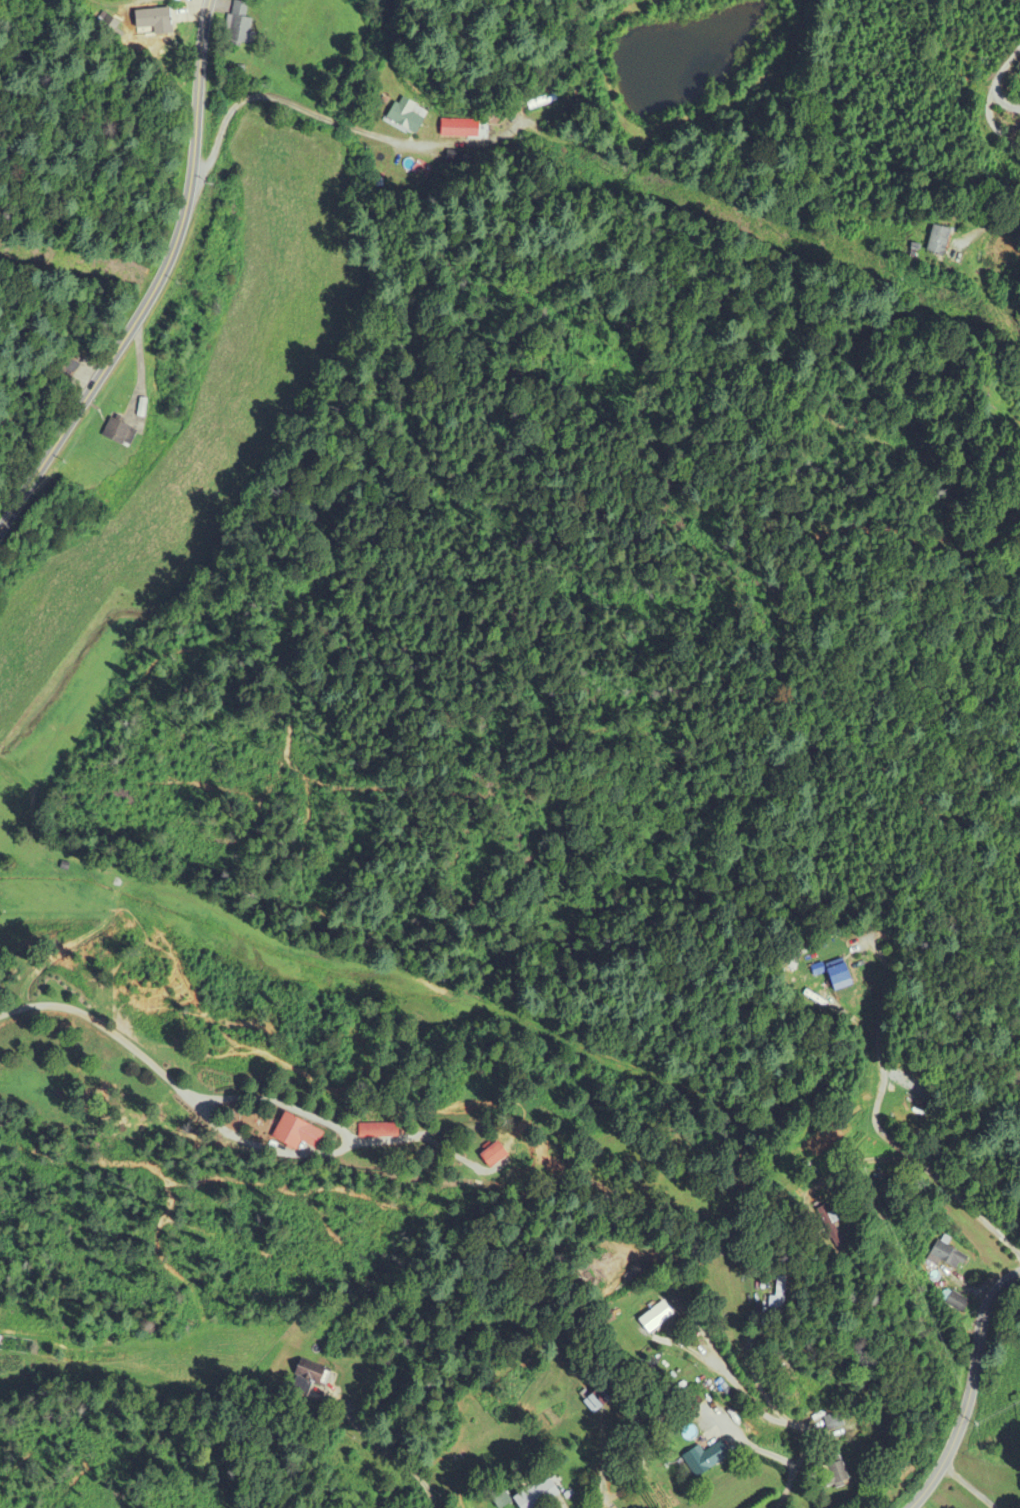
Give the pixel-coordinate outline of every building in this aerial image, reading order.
[(253,44),(254,18),(248,18),(249,2),(231,1),(230,32),(232,32),(231,43),(253,44)] [(154,36),(175,35),(175,27),(186,26),(185,8),(135,10),(136,30),(154,29),(154,36)] [(526,104),(529,113),(559,103),(555,93),(526,104)] [(389,112),(422,136),(430,125),(421,118),(418,123),(393,105),(389,112)] [(480,120),(442,120),(442,138),(480,138),(480,120)] [(948,256),(953,229),(935,226),(930,253),(948,256)] [(80,365),(69,359),(60,375),(72,382),(80,365)] [(140,430),(112,419),(104,438),(132,449),(140,430)] [(839,994),(858,988),(850,965),(832,972),(839,994)] [(299,1152),(302,1144),(318,1151),(327,1132),(286,1114),(274,1140),(299,1152)] [(399,1138),(399,1124),(359,1124),(359,1138),(399,1138)] [(482,1157),(493,1172),(512,1157),(501,1142),(482,1157)] [(834,1222),(827,1207),(818,1211),(835,1248),(845,1243),(835,1222),(834,1222)] [(939,1267),(941,1262),(964,1271),(970,1256),(935,1243),(927,1263),(939,1267)] [(776,1318),(787,1318),(787,1279),(776,1279),(776,1318)] [(942,1303),(964,1315),(971,1303),(948,1290),(942,1303)] [(652,1336),(676,1318),(665,1304),(641,1322),(652,1336)] [(601,1328),(616,1327),(615,1316),(600,1317),(601,1328)] [(310,1399),(314,1385),(326,1389),(332,1371),(303,1361),(293,1394),(310,1399)] [(694,1417),(705,1435),(718,1426),(706,1409),(694,1417)] [(843,1412),(827,1416),(831,1430),(847,1426),(843,1412)] [(702,1444),(684,1457),(700,1479),(735,1454),(725,1439),(707,1452),(702,1444)] [(853,1477),(843,1457),(822,1468),(832,1488),(853,1477)] [(549,1476),(515,1498),(522,1507),(544,1507),(562,1497),(549,1476)]
